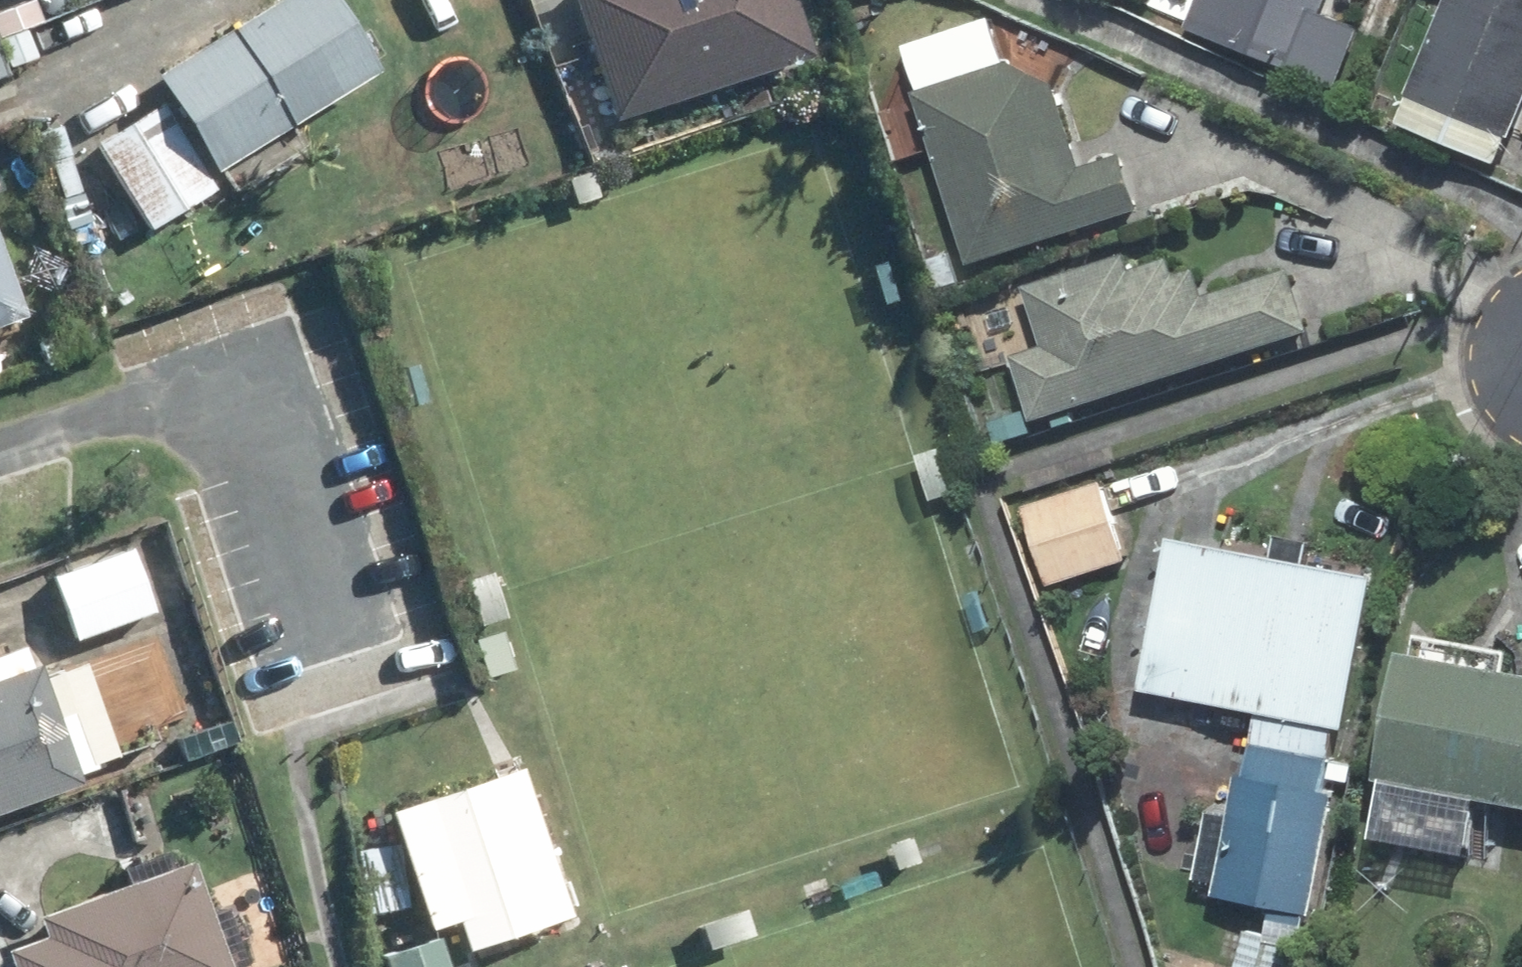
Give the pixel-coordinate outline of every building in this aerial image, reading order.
[(159,75),(219,171),(382,70),(339,0),(278,0),(159,75)] [(606,124),(813,55),(795,0),(564,0),(606,124)] [(1195,27),(1347,88),(1371,28),(1333,13),(1338,0),(1206,0),(1195,27)] [(1410,121),(1512,162),(1521,137),(1521,0),(1458,0),(1410,121)] [(28,28),(2,37),(12,66),(39,57),(28,28)] [(1021,59),(926,90),(981,262),(1148,209),(1130,154),(1093,165),(1066,82),(1021,59)] [(163,103),(98,143),(151,230),(216,190),(163,103)] [(564,181),(572,207),(596,200),(588,174),(564,181)] [(28,315),(0,234),(0,325),(28,315)] [(967,281),(959,253),(936,260),(944,288),(967,281)] [(1035,286),(1054,344),(1025,354),(1047,419),(1321,329),(1301,267),(1216,295),(1207,266),(1185,273),(1179,256),(1139,268),(1134,253),(1035,286)] [(1006,417),(1013,440),(1032,434),(1025,411),(1006,417)] [(949,448),(924,457),(939,500),(964,492),(949,448)] [(1111,482),(1032,508),(1057,585),(1136,560),(1111,482)] [(1154,690),(1266,713),(1259,742),(1339,759),(1347,725),(1356,726),(1387,579),(1317,564),(1322,541),(1289,534),(1284,556),(1185,537),(1154,690)] [(135,549),(55,576),(76,640),(157,612),(135,549)] [(495,572),(472,581),(487,624),(510,617),(495,572)] [(74,787),(25,648),(0,656),(0,813),(74,787)] [(1401,776),(1521,798),(1521,667),(1424,649),(1401,776)] [(1202,883),(1229,888),(1228,894),(1323,914),(1348,793),(1332,790),(1339,759),(1259,742),(1244,819),(1216,813),(1202,883)] [(524,769),(394,813),(434,929),(460,921),(472,953),(575,917),(524,769)] [(913,838),(889,847),(898,871),(921,862),(913,838)] [(359,851),(368,915),(410,909),(401,846),(359,851)] [(48,937),(9,953),(14,966),(232,966),(194,861),(40,916),(48,937)] [(838,873),(790,889),(797,907),(845,890),(838,873)] [(1314,921),(1289,913),(1282,937),(1260,931),(1250,966),(1300,966),(1314,921)] [(748,914),(703,928),(710,953),(756,938),(748,914)] [(387,966),(451,966),(442,940),(384,958),(387,966)]
